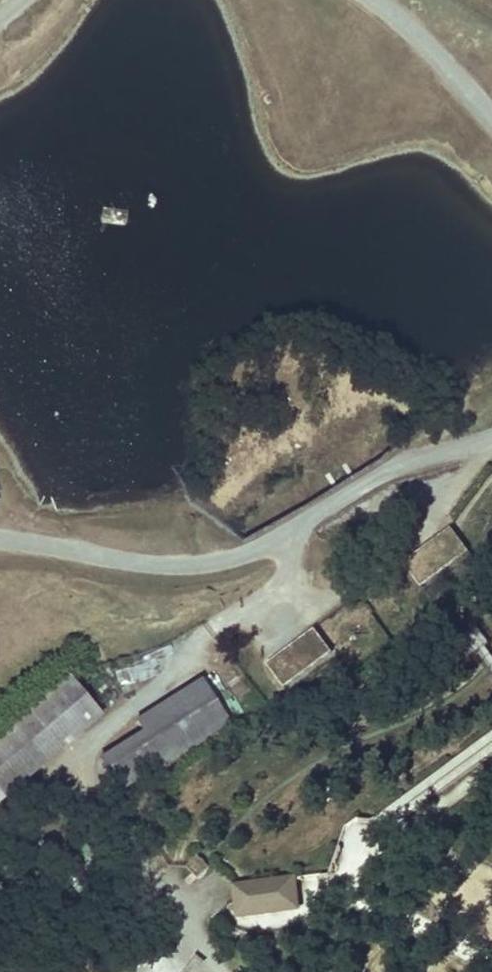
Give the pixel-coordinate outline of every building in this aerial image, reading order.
[(419,589),(469,557),(452,531),(402,562),(419,589)] [(282,690),(333,656),(315,630),(265,664),(282,690)] [(3,797),(99,717),(67,678),(0,734),(0,800),(3,797)] [(200,680),(147,714),(180,752),(227,721),(200,680)] [(180,752),(147,714),(136,723),(142,733),(100,759),(119,790),(180,752)] [(223,905),(215,909),(219,920),(227,916),(223,905)]
